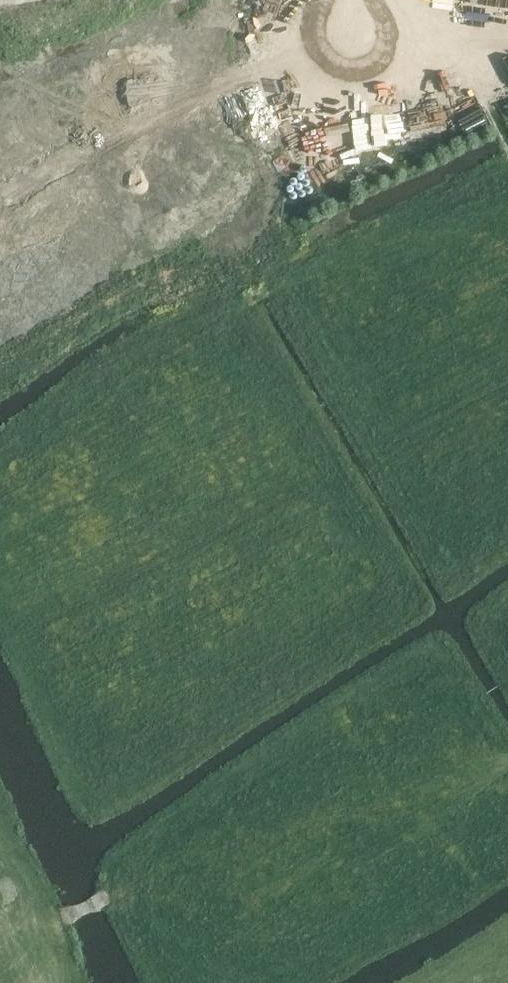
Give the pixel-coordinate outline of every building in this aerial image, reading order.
[(499,21),(507,18),(507,0),(492,0),(499,21)]
